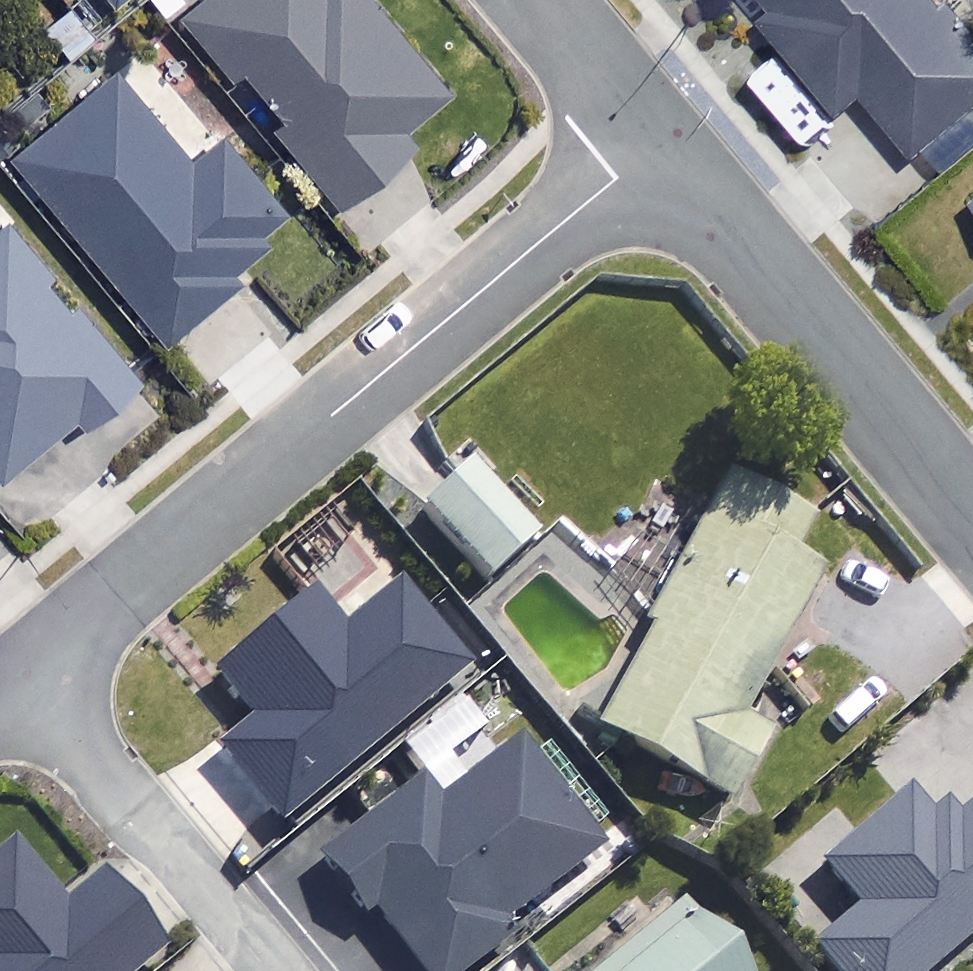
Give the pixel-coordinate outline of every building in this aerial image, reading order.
[(109,13),(124,0),(98,0),(109,13)] [(360,0),(208,0),(187,17),(342,210),(412,154),(401,141),(445,106),(360,0)] [(935,0),(762,0),(772,14),(763,22),(838,117),(864,97),(911,156),(972,106),(972,49),(935,0)] [(191,169),(114,78),(14,164),(168,343),(235,285),(226,275),(292,218),(224,140),(191,169)] [(0,210),(0,485),(133,382),(0,210)] [(468,473),(422,514),(490,590),(535,549),(468,473)] [(807,527),(722,485),(595,743),(732,811),(766,741),(742,729),(815,581),(787,568),(807,527)] [(365,569),(334,530),(296,560),(327,599),(365,569)] [(462,677),(396,598),(340,644),(312,610),(219,688),(256,732),(223,760),(280,829),(462,677)] [(515,753),(437,815),(418,792),(368,831),(354,813),(259,889),(324,970),(476,970),(606,869),(515,753)] [(947,838),(912,799),(825,874),(860,915),(808,961),(817,970),(939,970),(972,941),(972,815),(947,838)] [(9,853),(0,860),(0,970),(145,970),(158,960),(101,889),(62,920),(9,853)] [(659,887),(578,951),(595,970),(726,970),(659,887)]
